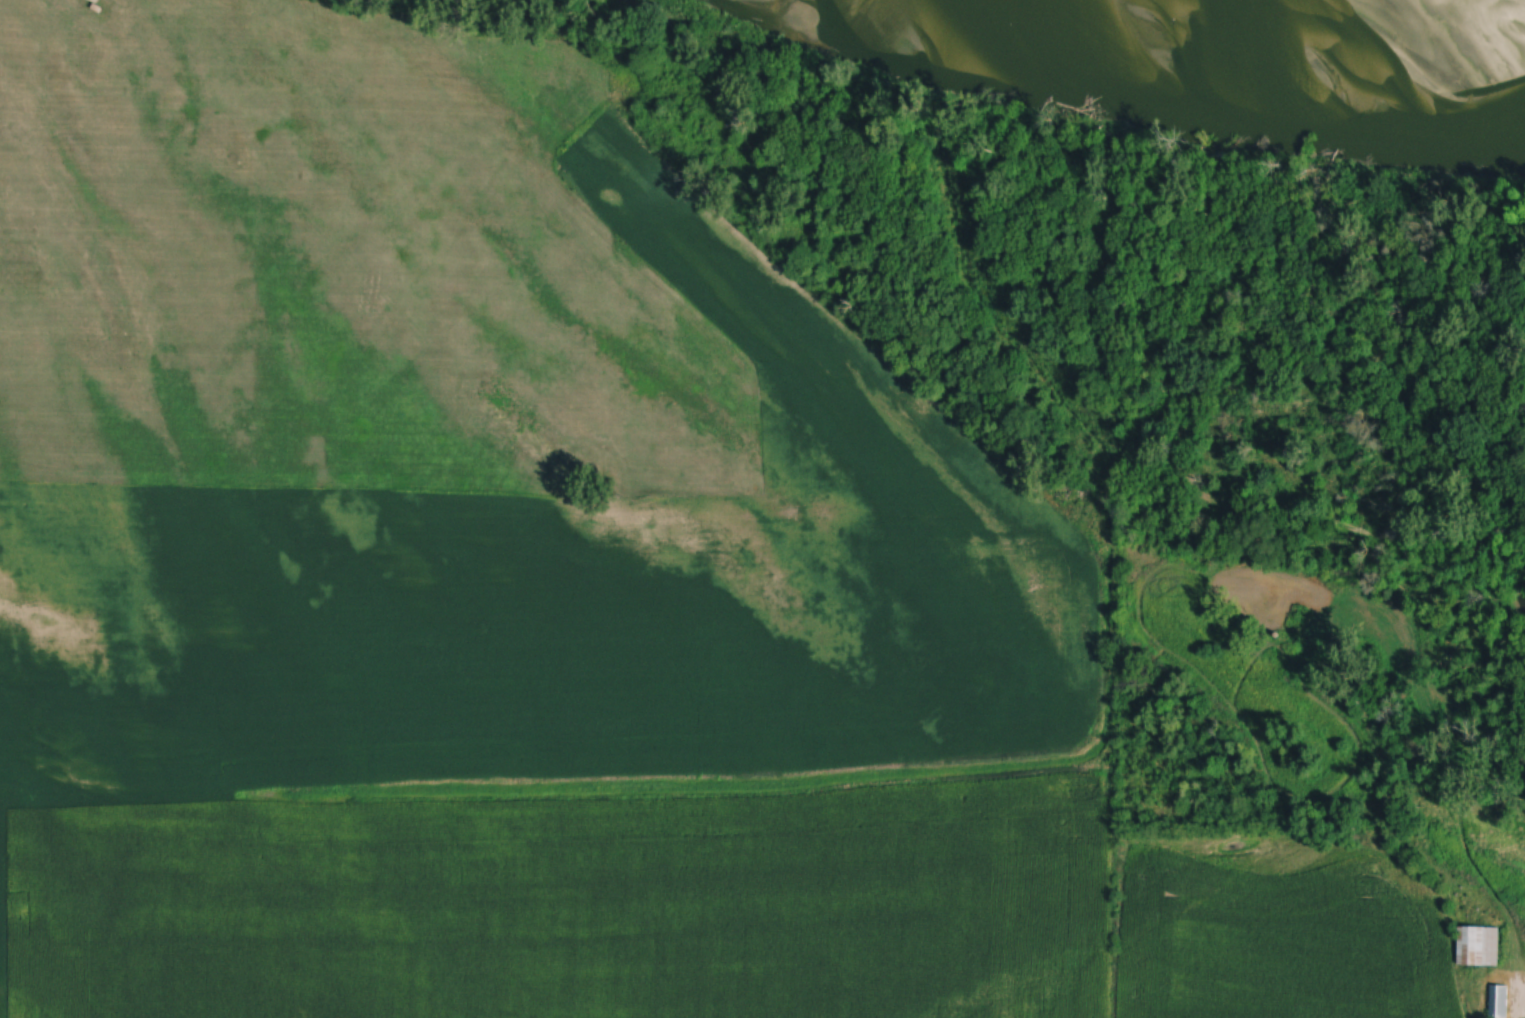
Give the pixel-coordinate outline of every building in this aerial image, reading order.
[(1501,967),(1501,927),(1461,927),(1461,967),(1501,967)] [(1510,987),(1492,987),(1492,1017),(1510,1017),(1510,987)]
